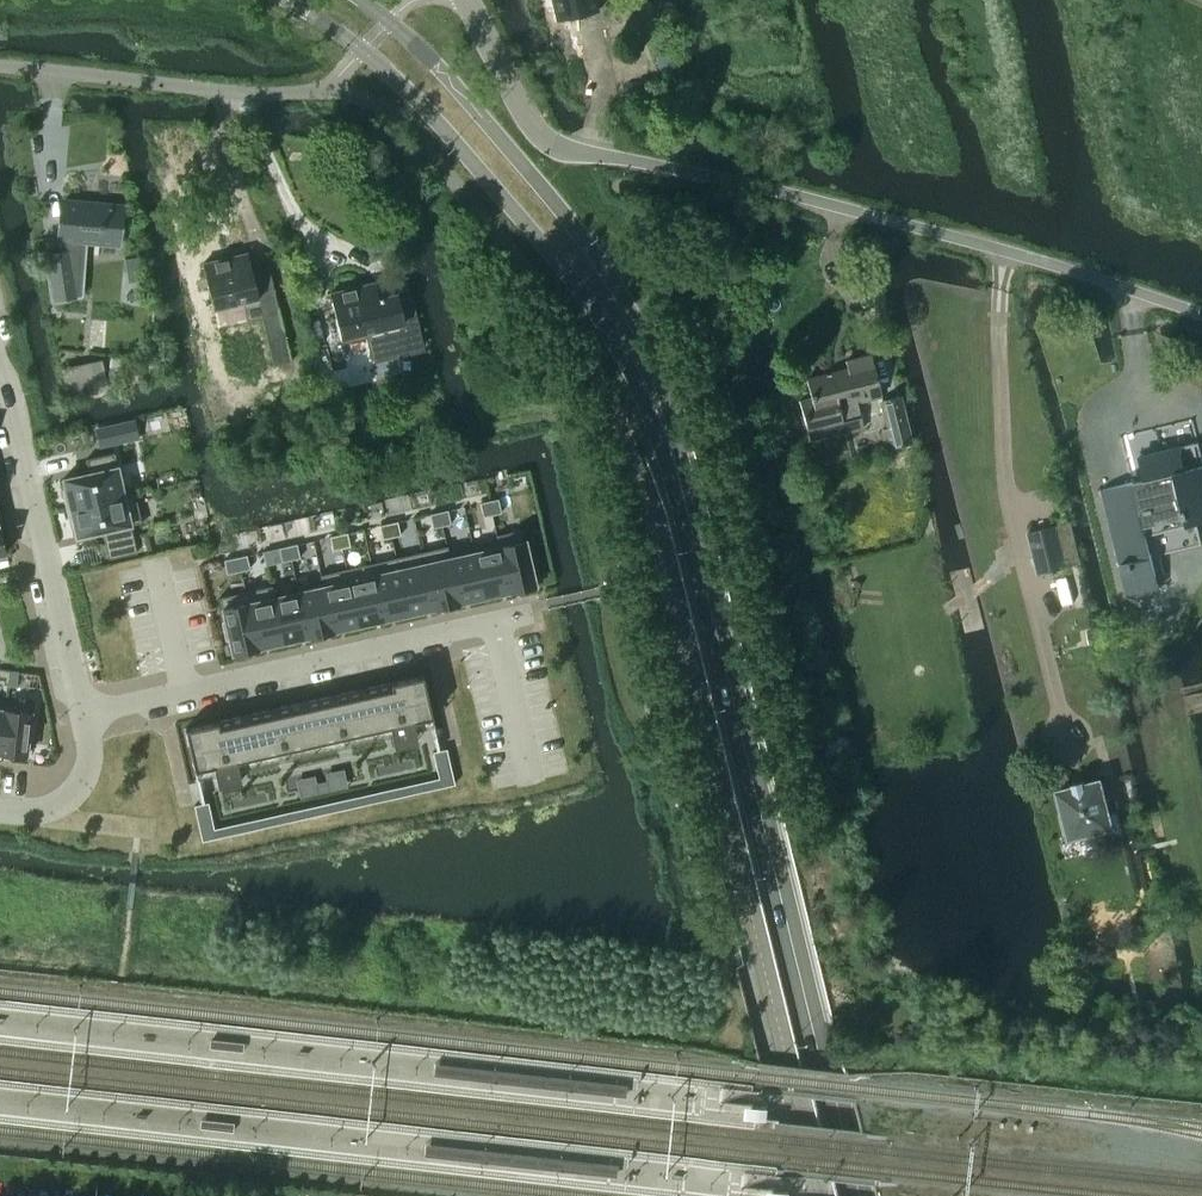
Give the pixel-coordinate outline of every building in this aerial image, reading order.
[(555,18),(598,11),(597,0),(552,0),(555,18)] [(84,203),(61,201),(58,239),(61,252),(46,254),(53,299),(75,296),(73,281),(76,281),(79,241),(115,244),(118,206),(99,204),(99,202),(84,201),(84,203)] [(246,251),(202,262),(212,307),(241,300),(246,320),(261,316),(272,364),(290,360),(267,264),(250,268),(246,251)] [(340,337),(368,330),(373,349),(389,346),(391,354),(421,347),(415,322),(402,326),(395,293),(378,297),(373,280),(329,291),(340,337)] [(846,368),(805,378),(810,397),(798,400),(808,440),(845,431),(862,426),(856,400),(880,394),(870,354),(844,360),(846,368)] [(101,391),(95,364),(65,371),(70,398),(101,391)] [(896,390),(897,395),(881,399),(888,426),(881,428),(886,448),(910,442),(897,390),(896,390)] [(117,424),(96,429),(100,445),(122,440),(119,429),(134,425),(133,420),(117,424)] [(1138,456),(1144,481),(1133,484),(1133,481),(1102,488),(1127,594),(1158,587),(1146,534),(1201,521),(1201,459),(1199,447),(1194,448),(1193,443),(1138,456)] [(123,495),(123,494),(114,452),(86,458),(89,472),(63,478),(65,489),(63,490),(67,508),(123,495)] [(67,508),(71,526),(73,525),(76,536),(102,530),(108,558),(136,552),(130,524),(141,521),(134,492),(134,491),(123,494),(123,495),(67,508)] [(492,514),(501,512),(498,498),(489,500),(492,514)] [(489,500),(479,502),(483,516),(492,514),(489,500)] [(442,525),(451,523),(448,509),(438,511),(442,525)] [(438,511),(429,513),(432,527),(442,525),(438,511)] [(391,536),(400,534),(397,520),(388,523),(391,536)] [(391,536),(388,523),(379,525),(382,538),(391,536)] [(1027,531),(1038,573),(1065,566),(1055,524),(1027,531)] [(528,553),(522,528),(495,535),(496,540),(498,540),(509,590),(535,584),(532,570),(534,569),(530,553),(528,553)] [(338,534),(341,548),(350,546),(347,532),(338,534)] [(329,536),(332,550),(341,548),(338,534),(329,536)] [(496,540),(472,545),(484,596),(509,590),(498,540),(496,540)] [(299,557),(296,543),(287,545),(290,559),(299,557)] [(290,559),(287,545),(278,547),(281,561),(290,559)] [(421,551),(433,607),(459,602),(447,551),(448,551),(447,545),(421,551)] [(484,596),(472,545),(448,551),(447,551),(459,602),(484,596)] [(396,557),(408,613),(433,607),(421,551),(396,557)] [(249,568),(246,554),(235,557),(238,571),(249,568)] [(235,557),(223,559),(227,573),(238,571),(235,557)] [(383,619),(408,613),(396,557),(371,563),(383,619)] [(345,568),(358,624),(383,619),(371,563),(370,563),(345,568)] [(319,574),(320,580),(321,579),(333,630),(358,624),(345,568),(319,574)] [(295,585),(297,591),(298,591),(308,636),(333,630),(321,579),(320,580),(295,585)] [(272,596),(274,596),(271,585),(245,591),(257,647),(283,641),(272,596)] [(257,647),(245,591),(219,597),(224,622),(222,622),(226,639),(228,638),(231,653),(257,647)] [(308,636),(298,591),(297,591),(274,596),(272,596),(283,641),(308,636)] [(17,671),(8,670),(7,684),(16,685),(17,671)] [(431,716),(422,674),(184,728),(194,770),(431,716)] [(0,743),(0,752),(26,755),(27,742),(30,743),(32,725),(29,724),(32,703),(5,700),(0,743)] [(413,728),(391,733),(392,739),(414,734),(413,728)] [(436,750),(432,751),(434,760),(448,757),(446,748),(439,749),(436,750)] [(448,757),(434,760),(436,769),(450,766),(448,757)] [(450,766),(436,769),(438,777),(438,778),(452,774),(450,766)] [(238,773),(237,768),(215,773),(216,778),(238,773)] [(438,777),(433,778),(435,788),(454,784),(452,774),(438,778),(438,777)] [(433,778),(419,781),(422,791),(435,788),(433,778)] [(1070,836),(1099,829),(1101,838),(1123,833),(1117,811),(1108,814),(1099,779),(1085,783),(1084,779),(1072,782),(1073,786),(1058,790),(1070,836)] [(419,781),(406,784),(408,794),(422,791),(419,781)] [(327,782),(316,785),(317,793),(329,790),(327,782)] [(406,784),(393,787),(395,797),(408,794),(406,784)] [(393,787),(379,790),(381,800),(395,797),(393,787)] [(379,790),(366,793),(368,803),(381,800),(379,790)] [(366,793),(353,796),(355,806),(368,803),(366,793)] [(353,796),(339,799),(341,809),(355,806),(353,796)] [(339,799),(326,802),(328,812),(341,809),(339,799)] [(210,810),(207,801),(194,805),(196,814),(210,810)] [(326,802),(312,805),(315,815),(328,812),(326,802)] [(312,805),(299,808),(301,818),(315,815),(312,805)] [(299,808),(286,811),(288,821),(301,818),(299,808)] [(196,814),(198,822),(212,819),(210,810),(196,814)] [(286,811),(272,814),(274,824),(288,821),(286,811)] [(272,814),(259,817),(261,827),(274,824),(272,814)] [(259,817),(246,820),(248,830),(261,827),(259,817)] [(198,822),(200,831),(214,828),(212,819),(198,822)] [(246,820),(232,823),(234,833),(248,830),(246,820)] [(221,836),(234,833),(232,823),(219,826),(221,836)] [(221,836),(219,826),(214,828),(200,831),(202,840),(221,836)]
